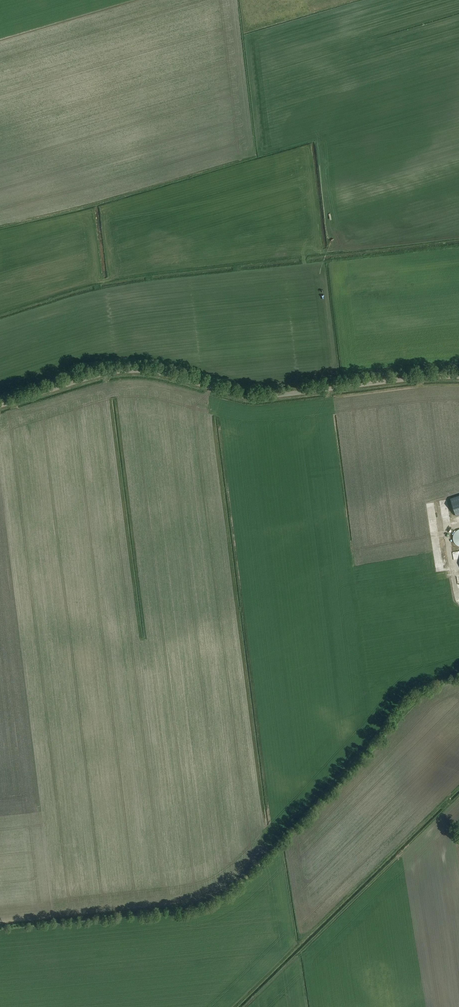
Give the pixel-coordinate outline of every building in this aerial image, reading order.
[(437,490),(438,500),(446,499),(446,490),(437,490)] [(450,499),(456,516),(458,515),(458,496),(450,499)] [(441,560),(434,562),(437,573),(444,571),(441,560)]
